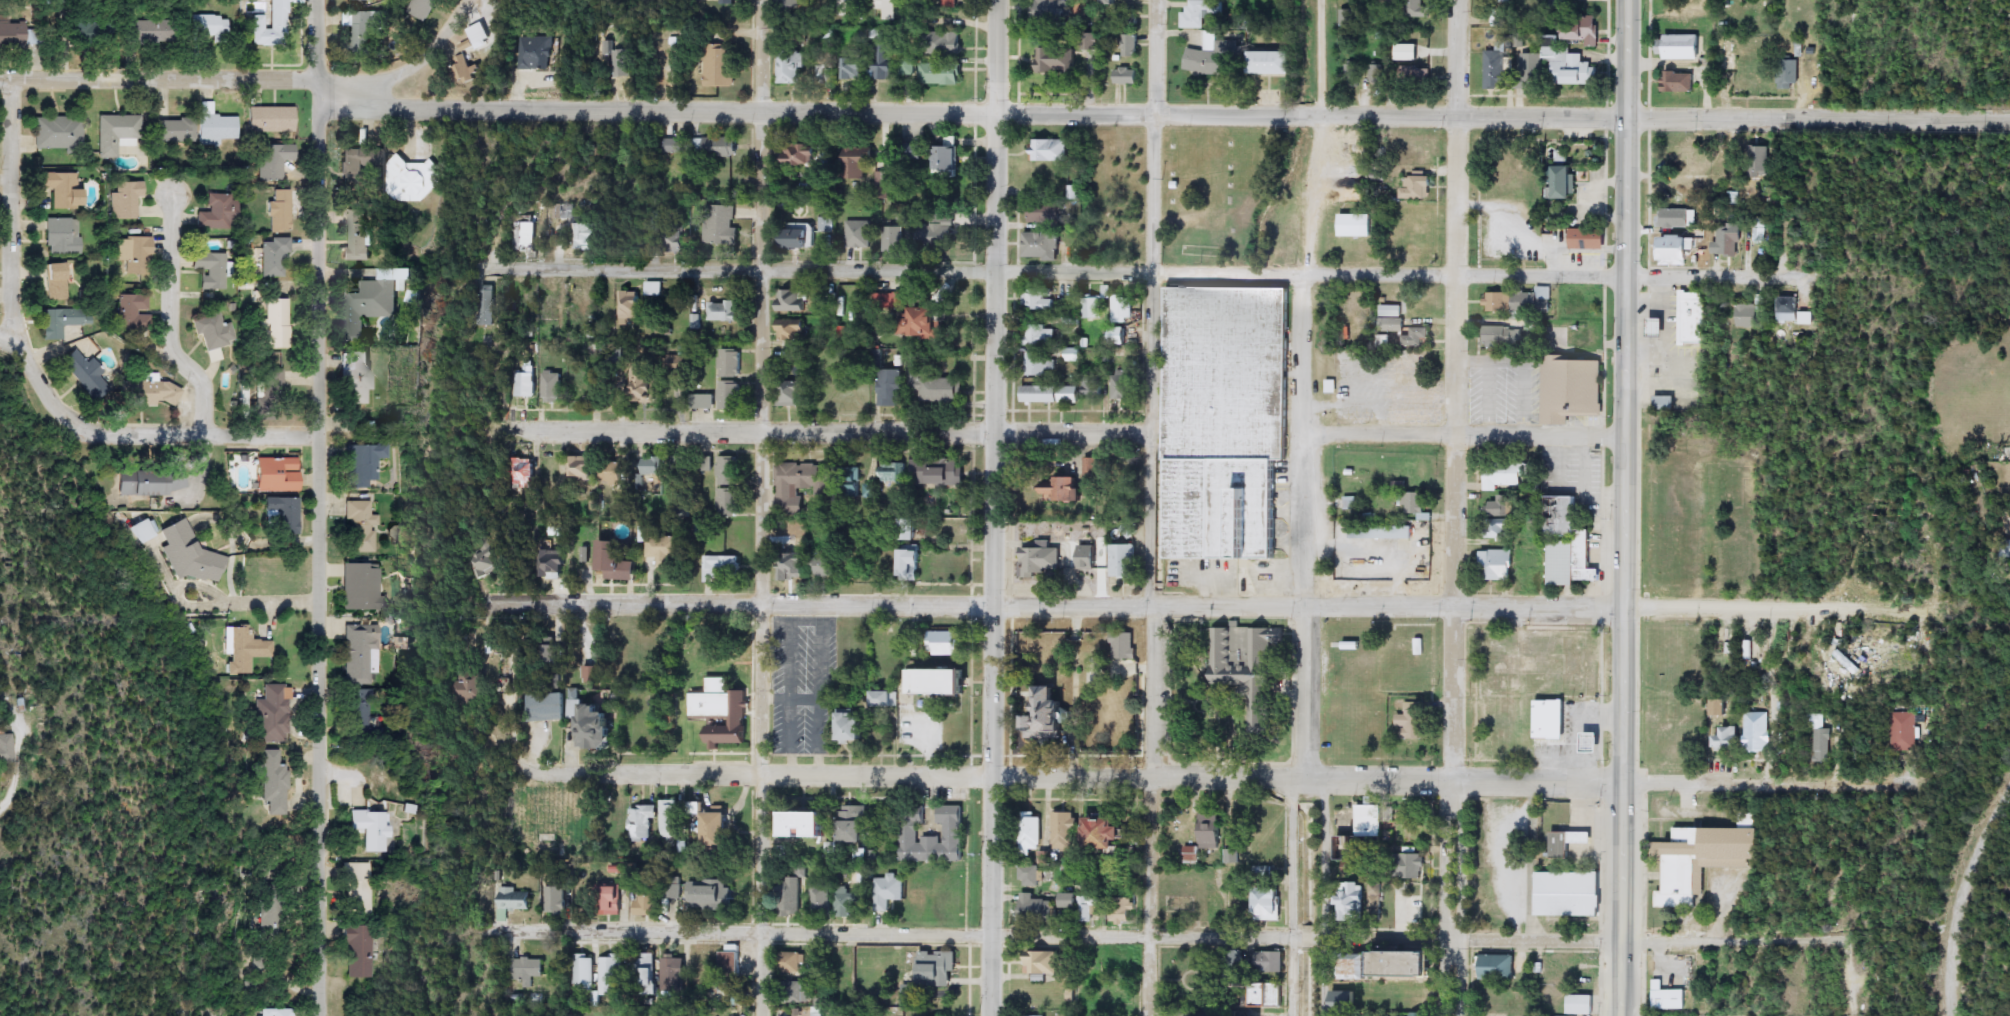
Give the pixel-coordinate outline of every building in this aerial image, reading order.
[(270,29),(270,0),(302,0),(302,3),(286,3),(287,47),(252,47),(252,15),(263,15),(263,29),(270,29)] [(408,13),(414,0),(441,0),(430,23),(408,13)] [(777,8),(777,0),(801,0),(801,8),(777,8)] [(837,12),(837,0),(854,0),(854,13),(837,12)] [(874,10),(874,0),(898,0),(898,20),(882,20),(882,10),(874,10)] [(1036,22),(1036,0),(1071,0),(1071,22),(1036,22)] [(1185,28),(1185,0),(1206,0),(1206,29),(1185,28)] [(1406,18),(1406,0),(1423,0),(1423,18),(1406,18)] [(1493,25),(1493,6),(1506,6),(1506,25),(1493,25)] [(341,27),(341,11),(374,11),(374,58),(355,57),(355,27),(341,27)] [(1354,11),(1354,26),(1341,26),(1341,11),(1354,11)] [(226,16),(226,38),(191,38),(191,16),(226,16)] [(1567,40),(1567,17),(1598,17),(1598,47),(1587,47),(1587,40),(1567,40)] [(129,20),(173,20),(173,44),(129,44),(129,20)] [(109,44),(70,44),(70,22),(109,22),(109,44)] [(32,46),(0,46),(0,23),(25,23),(25,32),(32,32),(32,46)] [(1231,76),(1185,74),(1187,50),(1204,51),(1205,32),(1216,33),(1215,40),(1233,41),(1231,76)] [(962,54),(926,54),(926,33),(962,33),(962,54)] [(1137,35),(1137,56),(1121,56),(1121,35),(1137,35)] [(1563,36),(1562,51),(1583,52),(1582,65),(1600,65),(1600,84),(1553,84),(1553,63),(1546,63),(1547,35),(1563,36)] [(1661,60),(1661,35),(1700,35),(1700,60),(1661,60)] [(516,38),(553,37),(553,70),(517,71),(516,38)] [(1418,60),(1396,60),(1396,44),(1418,44),(1418,60)] [(895,45),(895,81),(874,81),(874,45),(895,45)] [(705,48),(736,48),(736,87),(705,87),(705,48)] [(1076,73),(1037,74),(1037,49),(1075,48),(1076,73)] [(615,79),(615,50),(633,50),(633,79),(615,79)] [(860,81),(842,81),(842,51),(860,51),(860,81)] [(802,85),(780,85),(780,52),(802,52),(802,85)] [(1294,75),(1250,75),(1250,52),(1294,52),(1294,75)] [(454,62),(468,54),(478,72),(477,72),(485,87),(473,94),(454,62)] [(1522,54),(1541,54),(1541,77),(1522,77),(1522,54)] [(919,86),(919,76),(903,76),(903,55),(916,55),(916,63),(961,62),(962,85),(919,86)] [(1798,60),(1798,89),(1780,89),(1780,60),(1798,60)] [(1485,89),(1485,62),(1508,62),(1508,89),(1485,89)] [(832,88),(813,88),(813,65),(832,65),(832,88)] [(1357,83),(1345,83),(1345,65),(1357,65),(1357,83)] [(1369,66),(1384,66),(1384,84),(1369,84),(1369,66)] [(1398,68),(1426,68),(1426,85),(1398,85),(1398,68)] [(1694,72),(1694,92),(1664,92),(1664,72),(1694,72)] [(295,133),(249,133),(249,107),(295,107),(295,133)] [(138,116),(138,144),(118,144),(118,158),(98,158),(98,116),(138,116)] [(220,146),(199,146),(199,116),(237,116),(237,141),(220,141),(220,146)] [(34,117),(81,117),(81,150),(34,150),(34,117)] [(195,120),(195,142),(157,142),(157,120),(195,120)] [(739,138),(739,158),(706,158),(706,138),(739,138)] [(948,138),(959,138),(959,173),(934,173),(934,148),(948,148),(948,138)] [(664,154),(664,140),(688,140),(688,154),(664,154)] [(1033,162),(1033,140),(1068,140),(1068,162),(1033,162)] [(921,170),(905,168),(909,144),(925,146),(921,170)] [(283,182),(258,182),(258,146),(295,146),(295,161),(283,161),(283,182)] [(817,146),(817,166),(784,166),(784,146),(817,146)] [(1766,146),(1766,176),(1750,176),(1750,146),(1766,146)] [(864,168),(864,184),(846,184),(846,148),(874,148),(874,168),(864,168)] [(341,149),(376,149),(376,185),(341,185),(341,149)] [(398,160),(439,162),(437,202),(396,200),(398,160)] [(1576,198),(1559,198),(1559,166),(1576,166),(1576,198)] [(889,198),(876,198),(876,172),(889,172),(889,198)] [(52,189),(39,189),(39,174),(81,174),(81,209),(52,209),(52,189)] [(1400,176),(1432,176),(1432,198),(1400,198),(1400,176)] [(1672,205),(1672,182),(1700,182),(1700,205),(1672,205)] [(137,219),(109,219),(109,192),(113,192),(113,183),(144,183),(144,197),(137,197),(137,219)] [(290,190),(290,231),(270,231),(270,202),(273,202),(273,190),(290,190)] [(1744,205),(1727,204),(1727,192),(1745,193),(1744,205)] [(207,213),(207,195),(237,195),(237,229),(196,229),(196,213),(207,213)] [(704,243),(704,219),(713,219),(714,198),(735,198),(734,228),(739,228),(739,243),(704,243)] [(1064,223),(1031,223),(1031,203),(1064,203),(1064,223)] [(349,209),(371,209),(371,251),(349,251),(349,209)] [(1690,209),(1690,228),(1660,228),(1660,209),(1690,209)] [(342,222),(328,223),(327,213),(341,211),(342,222)] [(1372,237),(1338,237),(1338,213),(1372,213),(1372,237)] [(536,253),(513,253),(513,216),(536,216),(536,253)] [(575,249),(575,217),(605,217),(605,249),(575,249)] [(833,217),(833,232),(819,232),(819,217),(833,217)] [(79,255),(46,255),(47,219),(79,219),(79,255)] [(1765,219),(1765,243),(1755,243),(1755,219),(1765,219)] [(870,221),(870,247),(844,247),(844,221),(870,221)] [(953,221),(953,247),(917,247),(917,221),(953,221)] [(1715,223),(1741,223),(1741,256),(1715,256),(1715,223)] [(904,252),(883,252),(883,226),(904,226),(904,252)] [(684,251),(669,251),(669,229),(684,229),(684,251)] [(813,229),(813,247),(788,247),(788,229),(813,229)] [(1573,249),(1573,229),(1606,229),(1606,249),(1573,249)] [(1025,231),(1060,231),(1060,258),(1025,258),(1025,231)] [(1662,236),(1697,236),(1697,249),(1691,249),(1691,264),(1662,264),(1662,236)] [(151,238),(151,276),(125,276),(125,262),(117,262),(117,238),(151,238)] [(262,277),(262,239),(287,239),(287,277),(262,277)] [(201,290),(201,270),(192,270),(192,253),(225,254),(225,290),(201,290)] [(48,264),(68,264),(68,302),(48,302),(48,264)] [(401,280),(401,316),(365,316),(365,344),(342,344),(342,289),(366,289),(366,280),(401,280)] [(662,282),(662,294),(646,294),(646,282),(662,282)] [(496,285),(496,325),(476,325),(476,285),(496,285)] [(1290,461),(1281,461),(1280,559),(1173,559),(1174,460),(1169,460),(1169,287),(1291,288),(1290,461)] [(1512,292),(1536,292),(1536,287),(1551,287),(1551,312),(1486,313),(1486,292),(1512,292)] [(414,302),(414,289),(428,289),(428,302),(414,302)] [(1024,309),(1024,289),(1047,289),(1047,309),(1024,309)] [(620,290),(640,290),(640,319),(632,319),(632,326),(620,326),(620,290)] [(780,310),(780,290),(808,290),(808,310),(780,310)] [(544,320),(544,292),(556,292),(556,306),(566,306),(566,320),(544,320)] [(1699,292),(1699,343),(1680,343),(1680,292),(1699,292)] [(1128,324),(1128,343),(1113,343),(1113,294),(1132,294),(1132,324),(1128,324)] [(1737,327),(1737,305),(1756,304),(1755,295),(1764,295),(1764,327),(1737,327)] [(148,296),(148,331),(117,331),(117,296),(148,296)] [(1796,297),(1796,323),(1779,323),(1779,297),(1796,297)] [(289,349),(265,349),(265,298),(289,298),(289,349)] [(1082,298),(1102,298),(1102,321),(1082,321),(1082,298)] [(709,321),(709,300),(740,300),(740,321),(709,321)] [(1401,315),(1382,315),(1382,306),(1401,306),(1401,315)] [(943,338),(917,338),(917,307),(943,307),(943,338)] [(63,326),(63,341),(43,341),(43,310),(91,310),(91,326),(63,326)] [(201,334),(197,335),(193,319),(225,311),(233,343),(205,350),(201,334)] [(1810,324),(1799,324),(1799,313),(1810,313),(1810,324)] [(808,319),(808,341),(778,341),(778,319),(808,319)] [(1403,331),(1381,331),(1381,319),(1403,319),(1403,331)] [(1653,336),(1653,319),(1663,319),(1663,336),(1653,336)] [(1024,345),(1024,325),(1054,325),(1054,345),(1024,345)] [(1403,335),(1410,335),(1410,327),(1428,327),(1428,347),(1403,347),(1403,335)] [(1514,344),(1485,344),(1485,327),(1514,327),(1514,344)] [(742,349),(742,376),(720,376),(720,349),(742,349)] [(103,373),(99,376),(110,389),(95,402),(62,363),(76,351),(87,363),(92,359),(103,373)] [(373,353),(373,403),(344,404),(344,353),(373,353)] [(1053,353),(1053,374),(1025,374),(1025,353),(1053,353)] [(688,355),(688,372),(669,373),(668,355),(688,355)] [(1568,417),(1568,424),(1544,425),(1543,358),(1601,358),(1602,416),(1568,417)] [(630,364),(657,364),(657,402),(641,402),(641,396),(630,396),(630,364)] [(515,397),(515,367),(536,367),(536,397),(515,397)] [(263,368),(284,368),(284,413),(263,413),(263,368)] [(879,406),(879,369),(902,369),(902,406),(879,406)] [(921,402),(922,388),(909,388),(910,369),(924,369),(923,376),(962,378),(961,403),(921,402)] [(563,402),(543,402),(543,371),(563,371),(563,402)] [(178,405),(158,404),(158,406),(127,404),(128,380),(144,381),(144,373),(158,374),(158,383),(179,384),(178,405)] [(1113,399),(1113,373),(1133,373),(1134,399),(1113,399)] [(1085,394),(1085,376),(1102,376),(1102,394),(1085,394)] [(742,382),(742,409),(720,409),(720,381),(742,382)] [(778,382),(806,382),(806,406),(778,406),(778,382)] [(1021,403),(1021,386),(1080,386),(1080,403),(1021,403)] [(715,394),(715,409),(690,409),(690,394),(715,394)] [(1656,410),(1656,397),(1672,397),(1672,410),(1656,410)] [(380,481),(371,480),(371,490),(345,490),(345,444),(390,445),(390,459),(380,459),(380,481)] [(570,456),(593,456),(593,479),(570,479),(570,456)] [(676,456),(687,456),(687,475),(676,475),(676,456)] [(642,475),(642,457),(663,457),(663,475),(642,475)] [(742,485),(718,485),(718,457),(742,457),(742,485)] [(257,491),(257,458),(300,458),(300,491),(257,491)] [(533,489),(512,489),(512,459),(533,459),(533,489)] [(624,459),(624,485),(602,485),(602,459),(624,459)] [(1100,459),(1100,477),(1085,477),(1085,459),(1100,459)] [(921,486),(920,462),(964,461),(964,485),(921,486)] [(1498,491),(1486,490),(1486,461),(1524,463),(1524,486),(1498,485),(1498,491)] [(885,490),(879,490),(879,463),(903,463),(903,485),(885,485),(885,490)] [(830,496),(815,496),(815,489),(802,489),(802,516),(776,516),(775,465),(830,464),(830,496)] [(860,467),(860,497),(840,497),(840,467),(860,467)] [(120,495),(120,470),(186,469),(187,494),(120,495)] [(1079,501),(1040,500),(1041,476),(1080,478),(1079,501)] [(874,494),(864,496),(863,487),(873,485),(874,494)] [(742,505),(734,505),(734,512),(717,512),(717,488),(742,488),(742,505)] [(1423,506),(1428,506),(1428,513),(1407,513),(1407,505),(1401,505),(1401,493),(1423,493),(1423,506)] [(1513,506),(1513,516),(1491,516),(1491,496),(1507,496),(1507,506),(1513,506)] [(1549,539),(1549,496),(1579,496),(1579,529),(1593,529),(1592,568),(1601,568),(1601,581),(1579,581),(1579,585),(1550,585),(1551,539),(1549,539)] [(299,533),(266,533),(266,498),(299,498),(299,533)] [(379,516),(378,526),(375,526),(374,552),(346,552),(346,499),(372,499),(372,515),(379,516)] [(132,528),(149,519),(157,536),(141,544),(132,528)] [(161,530),(187,519),(204,559),(221,552),(228,568),(217,573),(217,571),(181,587),(163,548),(168,546),(161,530)] [(918,540),(901,540),(901,519),(918,519),(918,540)] [(1510,530),(1502,530),(1502,538),(1489,538),(1489,520),(1510,520),(1510,530)] [(1368,538),(1368,527),(1411,527),(1411,538),(1368,538)] [(647,536),(682,536),(681,557),(673,557),(672,567),(659,566),(659,557),(647,557),(647,536)] [(638,579),(608,579),(608,571),(602,571),(602,540),(627,540),(627,557),(638,557),(638,579)] [(493,544),(506,565),(479,581),(467,561),(493,544)] [(1136,578),(1110,578),(1110,544),(1136,544),(1136,578)] [(921,545),(921,580),(901,580),(901,545),(921,545)] [(1060,548),(1060,571),(1036,571),(1036,578),(1022,578),(1022,548),(1060,548)] [(567,550),(567,579),(540,579),(540,550),(567,550)] [(1510,550),(1510,580),(1480,580),(1480,550),(1510,550)] [(1099,578),(1084,578),(1084,552),(1100,552),(1099,578)] [(740,581),(704,581),(704,556),(740,556),(740,581)] [(836,576),(805,577),(805,580),(781,581),(781,557),(836,556),(836,576)] [(343,610),(343,563),(380,563),(380,595),(388,595),(388,610),(343,610)] [(230,650),(230,626),(249,626),(248,640),(272,640),(272,657),(251,657),(250,674),(229,674),(229,649),(230,650)] [(344,626),(375,626),(375,683),(344,683),(344,626)] [(1285,628),(1283,680),(1267,679),(1266,733),(1236,732),(1238,689),(1209,688),(1212,627),(1234,628),(1234,626),(1285,628)] [(961,654),(931,654),(931,632),(961,632),(961,654)] [(1135,633),(1135,659),(1113,659),(1113,633),(1135,633)] [(602,666),(602,683),(583,683),(583,666),(602,666)] [(918,695),(918,669),(973,669),(973,695),(918,695)] [(484,703),(460,702),(460,694),(452,693),(453,673),(484,674),(484,703)] [(690,717),(690,691),(707,690),(707,677),(730,676),(730,691),(748,690),(749,743),(720,743),(720,748),(709,748),(708,726),(732,726),(732,717),(690,717)] [(255,699),(263,699),(264,684),(287,684),(287,742),(255,742),(255,699)] [(1033,686),(1062,686),(1062,738),(1033,738),(1033,686)] [(349,742),(349,689),(371,689),(371,742),(349,742)] [(874,707),(874,691),(895,691),(895,707),(874,707)] [(567,693),(568,720),(526,720),(525,694),(567,693)] [(1724,716),(1711,716),(1711,699),(1724,699),(1724,716)] [(1536,700),(1565,700),(1565,738),(1536,738),(1536,700)] [(1397,715),(1406,715),(1406,702),(1414,702),(1414,709),(1425,709),(1425,739),(1404,739),(1403,727),(1398,727),(1397,715)] [(585,748),(584,706),(615,705),(616,747),(585,748)] [(898,750),(898,706),(910,706),(910,750),(898,750)] [(866,717),(866,742),(840,742),(840,709),(856,709),(856,717),(866,717)] [(1748,752),(1748,713),(1768,713),(1768,752),(1748,752)] [(1828,762),(1813,762),(1813,713),(1828,713),(1828,762)] [(1893,713),(1914,713),(1914,750),(1893,750),(1893,713)] [(1716,735),(1721,735),(1721,727),(1736,727),(1736,751),(1716,751),(1716,735)] [(13,765),(0,765),(0,732),(13,732),(13,765)] [(1602,753),(1587,753),(1587,732),(1602,732),(1602,753)] [(262,802),(262,750),(286,750),(286,815),(267,815),(267,802),(262,802)] [(706,818),(690,818),(690,801),(706,801),(706,818)] [(841,843),(841,805),(868,805),(868,843),(841,843)] [(1382,837),(1357,837),(1357,805),(1382,805),(1382,837)] [(964,806),(964,862),(901,861),(901,807),(919,807),(919,837),(944,837),(944,824),(939,824),(940,806),(964,806)] [(365,852),(365,830),(351,830),(352,811),(390,811),(390,852),(365,852)] [(1201,848),(1201,811),(1222,811),(1222,848),(1201,848)] [(830,837),(782,837),(782,812),(830,812),(830,837)] [(1076,852),(1053,852),(1053,813),(1076,813),(1076,852)] [(1020,850),(1020,817),(1041,817),(1041,850),(1020,850)] [(1121,849),(1090,849),(1090,817),(1120,817),(1120,827),(1129,827),(1129,841),(1121,841),(1121,849)] [(727,819),(730,848),(712,850),(709,821),(727,819)] [(1755,829),(1755,860),(1745,860),(1745,867),(1700,867),(1700,908),(1658,908),(1658,891),(1664,891),(1664,862),(1653,862),(1653,843),(1677,843),(1677,829),(1755,829)] [(1552,833),(1589,834),(1589,842),(1571,842),(1570,859),(1552,858),(1552,833)] [(1401,879),(1401,854),(1422,854),(1422,879),(1401,879)] [(373,915),(345,916),(345,863),(372,862),(373,915)] [(1038,886),(1019,886),(1019,866),(1038,866),(1038,886)] [(778,877),(786,878),(786,869),(801,869),(801,916),(778,916),(778,877)] [(1538,872),(1601,872),(1601,917),(1538,917),(1538,872)] [(904,901),(891,901),(891,913),(875,913),(874,878),(904,877),(904,901)] [(688,880),(733,880),(733,910),(688,910),(688,880)] [(680,899),(662,899),(662,882),(680,882),(680,899)] [(810,915),(810,882),(830,882),(830,915),(810,915)] [(623,911),(597,911),(597,884),(623,884),(623,911)] [(567,886),(567,915),(546,915),(546,886),(567,886)] [(657,915),(637,915),(637,887),(657,887),(657,915)] [(1258,921),(1258,888),(1282,888),(1282,921),(1258,921)] [(507,921),(498,921),(498,890),(536,890),(536,910),(507,910),(507,921)] [(282,936),(259,936),(259,892),(282,892),(282,936)] [(1339,892),(1363,892),(1363,921),(1339,921),(1339,892)] [(860,893),(860,917),(837,917),(837,893),(860,893)] [(1035,900),(1053,900),(1053,919),(1020,919),(1020,894),(1035,894),(1035,900)] [(1063,894),(1091,894),(1091,922),(1082,922),(1082,909),(1063,909),(1063,894)] [(347,926),(374,926),(374,979),(347,978),(347,926)] [(720,951),(739,951),(739,974),(720,974),(720,951)] [(956,986),(919,986),(919,952),(956,952),(956,986)] [(1057,952),(1057,976),(1029,976),(1029,952),(1057,952)] [(1284,973),(1257,973),(1257,952),(1284,952),(1284,973)] [(1344,955),(1372,954),(1372,953),(1437,952),(1437,978),(1344,980),(1344,955)] [(633,989),(633,953),(655,953),(655,989),(633,989)] [(781,972),(781,953),(805,953),(805,972),(781,972)] [(251,955),(275,955),(275,975),(251,975),(251,955)] [(624,955),(624,996),(599,996),(599,955),(624,955)] [(1514,980),(1479,980),(1479,955),(1514,955),(1514,980)] [(696,956),(710,956),(710,976),(696,976),(696,956)] [(662,992),(662,957),(686,957),(686,992),(662,992)] [(523,980),(512,980),(512,959),(546,959),(546,977),(534,977),(534,988),(523,988),(523,980)] [(572,959),(594,959),(594,987),(572,987),(572,959)] [(852,973),(852,999),(844,999),(844,973),(852,973)] [(1664,990),(1688,990),(1688,1010),(1655,1010),(1655,980),(1664,980),(1664,990)] [(713,981),(740,984),(738,1002),(711,999),(713,981)] [(813,1002),(792,1002),(792,982),(813,982),(813,1002)] [(1283,1007),(1247,1007),(1247,986),(1283,986),(1283,1007)] [(1357,992),(1357,1015),(1332,1015),(1332,992),(1357,992)] [(1594,996),(1594,1015),(1568,1015),(1568,996),(1594,996)]
